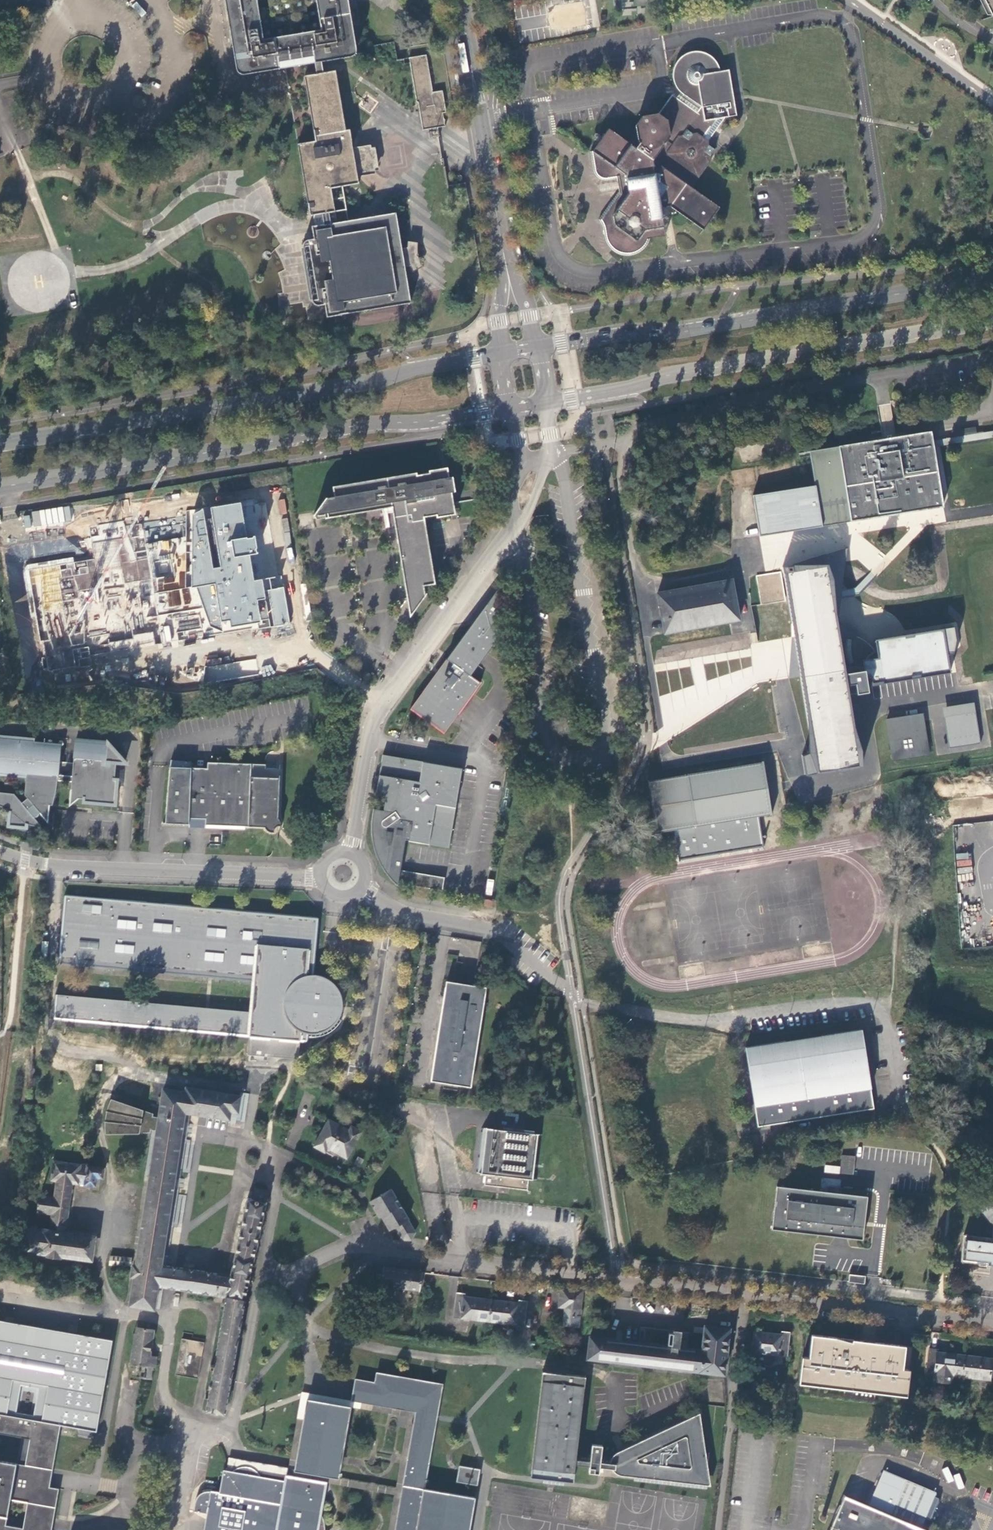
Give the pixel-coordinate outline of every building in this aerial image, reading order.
[(237,71),(238,73),(239,75),(242,75),(245,76),(287,69),(323,63),(353,59),(354,58),(356,56),(357,55),(357,53),(348,0),(226,0),(237,71)] [(992,21),(992,0),(982,0),(992,21)] [(702,229),(719,207),(693,187),(713,161),(713,157),(718,150),(712,145),(711,141),(725,117),(737,114),(729,69),(721,71),(719,63),(715,59),(712,56),(708,54),(703,52),(698,51),(693,52),(690,53),(687,54),(681,58),(678,62),(675,66),(674,70),(673,74),(674,82),(675,85),(680,92),(685,95),(680,101),(673,97),(660,119),(659,118),(651,119),(645,127),(647,136),(639,146),(612,125),(595,147),(592,147),(595,167),(598,172),(601,174),(605,175),(609,176),(619,174),(619,177),(620,184),(621,187),(618,188),(598,215),(602,223),(605,238),(607,243),(610,247),(613,249),(618,252),(623,253),(632,253),(638,250),(643,246),(649,237),(665,235),(660,206),(669,204),(702,229)] [(420,105),(424,130),(437,129),(447,127),(445,113),(448,113),(445,92),(434,94),(428,57),(410,59),(417,105),(420,105)] [(325,75),(323,63),(287,69),(290,92),(299,144),(311,217),(314,217),(315,221),(316,228),(313,228),(315,240),(310,241),(308,242),(306,244),(305,248),(313,301),(315,305),(317,307),(318,307),(326,306),(328,319),(411,305),(397,214),(337,223),(332,189),(360,185),(351,131),(347,132),(338,73),(325,75)] [(583,189),(620,184),(619,177),(582,182),(583,189)] [(408,242),(407,256),(416,256),(417,242),(408,242)] [(987,433),(975,433),(975,428),(966,428),(966,439),(987,439),(987,433)] [(839,446),(851,522),(943,506),(931,431),(839,446)] [(809,451),(815,485),(822,526),(851,522),(839,446),(809,451)] [(446,499),(442,472),(417,476),(417,475),(334,488),(336,500),(326,501),(323,505),(327,508),(329,519),(392,509),(407,599),(418,598),(422,600),(425,597),(424,587),(435,585),(424,519),(449,515),(446,499)] [(447,472),(442,472),(446,499),(449,515),(454,514),(451,493),(455,492),(453,479),(449,480),(447,472)] [(753,495),(760,536),(822,526),(815,485),(753,495)] [(278,500),(280,514),(287,513),(284,499),(278,500)] [(239,502),(210,507),(221,568),(213,569),(202,509),(193,516),(192,588),(198,587),(211,626),(223,631),(221,621),(230,620),(231,626),(256,622),(257,627),(289,622),(279,576),(253,581),(249,555),(256,553),(254,537),(246,538),(239,502)] [(69,507),(23,512),(24,528),(71,522),(69,507)] [(73,557),(28,565),(46,670),(92,666),(90,656),(112,652),(113,662),(151,645),(151,593),(123,520),(97,526),(99,536),(89,538),(95,560),(74,564),(73,557)] [(785,571),(816,772),(860,765),(845,674),(838,634),(827,565),(793,570),(793,566),(787,567),(788,571),(785,571)] [(756,576),(761,605),(785,601),(780,572),(756,576)] [(658,594),(665,633),(740,620),(732,580),(658,594)] [(484,613),(496,596),(496,591),(482,611),(484,613)] [(500,624),(496,596),(484,613),(500,624)] [(473,627),(484,613),(482,611),(469,628),(473,627)] [(500,624),(484,613),(473,627),(469,628),(434,677),(410,709),(433,725),(443,732),(450,722),(478,684),(469,676),(498,635),(501,630),(500,624)] [(838,634),(845,674),(863,671),(864,677),(870,676),(871,682),(882,680),(882,682),(911,677),(911,676),(920,674),(920,676),(949,671),(942,628),(912,633),(913,635),(905,636),(905,634),(875,639),(877,654),(874,650),(870,646),(867,643),(863,640),(853,636),(844,634),(838,634)] [(256,660),(239,660),(239,674),(256,674),(256,660)] [(204,680),(221,680),(221,669),(205,668),(204,680)] [(895,695),(893,682),(880,683),(882,696),(895,695)] [(939,709),(943,729),(984,722),(981,702),(939,709)] [(924,715),(886,720),(892,757),(929,752),(924,715)] [(0,736),(0,772),(28,774),(27,795),(30,798),(24,802),(16,794),(0,794),(0,807),(3,808),(5,808),(13,812),(12,816),(9,816),(9,822),(13,824),(12,827),(29,828),(30,824),(38,826),(45,826),(38,818),(41,817),(43,815),(43,813),(52,822),(53,804),(55,804),(56,802),(58,792),(59,779),(74,780),(72,805),(82,796),(87,797),(87,799),(118,801),(119,777),(117,777),(118,760),(116,760),(117,759),(126,759),(110,741),(76,740),(74,774),(59,774),(59,763),(58,757),(55,757),(56,746),(35,745),(35,738),(0,736)] [(173,755),(171,766),(192,768),(192,762),(173,755)] [(376,796),(385,797),(383,811),(393,813),(381,822),(382,825),(385,827),(398,819),(396,830),(410,832),(408,841),(448,848),(455,803),(461,769),(382,756),(376,796)] [(208,769),(192,768),(190,819),(206,820),(206,825),(263,828),(268,833),(273,833),(273,830),(280,824),(278,818),(280,770),(265,769),(265,765),(209,763),(208,769)] [(771,815),(762,763),(646,783),(650,808),(655,835),(673,832),(678,863),(762,849),(757,818),(771,815)] [(190,819),(192,768),(171,766),(165,823),(189,824),(190,819)] [(393,813),(383,811),(373,810),(371,826),(372,834),(372,841),(375,853),(380,864),(385,873),(391,880),(398,886),(398,884),(401,871),(405,841),(406,839),(409,840),(410,832),(396,830),(398,819),(385,827),(382,825),(381,822),(393,813)] [(957,867),(969,866),(968,853),(956,854),(957,867)] [(445,878),(401,871),(398,884),(442,891),(445,878)] [(319,976),(311,975),(316,923),(316,920),(313,918),(68,894),(66,895),(65,897),(58,957),(59,959),(60,961),(63,962),(254,981),(251,1014),(60,994),(57,995),(55,996),(54,997),(52,1013),(53,1015),(55,1017),(251,1037),(249,1053),(295,1058),(296,1042),(307,1043),(307,1035),(316,1034),(320,1033),(323,1032),(329,1028),(335,1022),(337,1019),(340,1010),(340,1004),(340,999),(338,994),(334,986),(329,981),(324,978),(319,976)] [(431,1082),(471,1088),(487,988),(475,986),(466,985),(447,982),(431,1082)] [(861,1028),(745,1047),(758,1127),(816,1117),(874,1107),(872,1097),(861,1028)] [(130,1305),(154,1309),(184,1112),(229,1119),(231,1111),(238,1112),(241,1097),(187,1088),(186,1093),(164,1089),(159,1118),(153,1117),(153,1114),(112,1100),(110,1105),(108,1110),(107,1116),(106,1121),(106,1127),(107,1132),(150,1132),(151,1129),(157,1130),(136,1266),(134,1266),(132,1276),(135,1276),(130,1305)] [(919,1100),(917,1090),(904,1092),(905,1102),(919,1100)] [(328,1148),(347,1158),(361,1132),(351,1127),(349,1131),(329,1120),(315,1146),(326,1152),(328,1148)] [(504,1125),(504,1130),(483,1127),(483,1129),(491,1130),(486,1173),(477,1172),(477,1173),(486,1174),(484,1184),(527,1190),(528,1180),(537,1181),(538,1179),(533,1178),(538,1136),(543,1136),(543,1135),(513,1131),(513,1126),(504,1125)] [(842,1169),(855,1170),(856,1157),(843,1155),(842,1169)] [(60,1254),(91,1259),(94,1237),(66,1233),(73,1183),(95,1186),(97,1177),(103,1178),(104,1168),(89,1166),(89,1165),(80,1164),(80,1165),(55,1162),(52,1180),(57,1181),(55,1198),(40,1196),(39,1202),(38,1202),(37,1205),(39,1206),(38,1212),(52,1214),(50,1231),(27,1228),(24,1249),(50,1253),(50,1254),(60,1256),(60,1254)] [(832,1236),(861,1240),(867,1192),(843,1189),(842,1194),(820,1191),(777,1186),(772,1228),(832,1236)] [(244,1300),(268,1191),(255,1188),(253,1199),(248,1198),(230,1276),(227,1297),(244,1300)] [(404,1237),(413,1238),(414,1232),(411,1227),(408,1227),(405,1221),(409,1219),(390,1188),(369,1200),(377,1216),(381,1216),(390,1230),(399,1225),(402,1229),(401,1232),(404,1237)] [(982,1202),(983,1203),(981,1204),(992,1219),(992,1192),(982,1202)] [(396,1230),(390,1231),(392,1241),(399,1239),(396,1230)] [(992,1238),(965,1234),(962,1261),(986,1264),(986,1267),(992,1267),(992,1234),(992,1238)] [(110,1262),(131,1265),(132,1257),(111,1253),(110,1262)] [(420,1291),(423,1272),(384,1266),(381,1285),(420,1291)] [(848,1281),(865,1283),(866,1276),(849,1274),(848,1281)] [(582,1290),(561,1288),(559,1307),(565,1308),(564,1325),(579,1327),(580,1316),(582,1290)] [(489,1321),(492,1300),(465,1297),(465,1294),(457,1293),(454,1317),(489,1321)] [(518,1303),(492,1300),(489,1321),(524,1325),(527,1301),(519,1300),(518,1303)] [(362,1327),(377,1329),(379,1316),(364,1314),(362,1327)] [(61,1487),(52,1485),(63,1425),(98,1431),(115,1339),(0,1318),(0,1434),(21,1438),(16,1463),(0,1460),(0,1529),(53,1529),(61,1487)] [(587,1359),(725,1374),(729,1329),(705,1326),(702,1350),(686,1348),(688,1332),(640,1327),(639,1342),(590,1337),(587,1359)] [(141,1377),(153,1379),(155,1366),(156,1366),(157,1357),(149,1356),(153,1330),(138,1328),(133,1363),(143,1365),(141,1377)] [(752,1352),(787,1356),(789,1332),(781,1331),(780,1334),(754,1331),(752,1352)] [(902,1399),(907,1348),(811,1338),(806,1389),(902,1399)] [(198,1376),(203,1342),(187,1340),(181,1374),(198,1376)] [(560,1355),(574,1356),(575,1346),(561,1345),(560,1355)] [(962,1376),(965,1355),(938,1352),(939,1349),(930,1348),(927,1372),(937,1373),(936,1381),(951,1383),(952,1375),(958,1375),(962,1376)] [(965,1355),(962,1376),(992,1380),(992,1356),(992,1355),(992,1358),(965,1355)] [(529,1476),(574,1481),(575,1471),(574,1471),(575,1464),(590,1466),(589,1472),(599,1473),(600,1467),(612,1468),(616,1472),(618,1474),(621,1475),(677,1481),(677,1484),(706,1488),(706,1484),(711,1485),(708,1466),(709,1452),(708,1459),(707,1458),(700,1412),(617,1452),(615,1454),(613,1456),(611,1459),(611,1462),(601,1461),(603,1445),(592,1444),(590,1460),(576,1459),(586,1375),(542,1370),(542,1373),(543,1373),(531,1474),(530,1474),(529,1476)] [(354,1382),(352,1394),(350,1401),(415,1414),(394,1529),(468,1529),(473,1502),(423,1492),(443,1387),(376,1374),(374,1383),(354,1379),(354,1382)] [(352,1394),(354,1382),(326,1377),(324,1389),(352,1394)] [(294,1469),(338,1476),(350,1405),(306,1398),(294,1469)] [(481,1469),(459,1465),(457,1481),(478,1485),(481,1469)] [(317,1523),(325,1483),(291,1477),(290,1483),(285,1482),(285,1481),(255,1476),(256,1474),(250,1468),(241,1467),(233,1471),(233,1472),(222,1470),(218,1492),(205,1490),(201,1491),(199,1492),(196,1496),(194,1501),(192,1510),(206,1512),(203,1529),(316,1529),(317,1523)] [(928,1519),(924,1518),(935,1493),(886,1472),(869,1509),(846,1499),(833,1529),(923,1529),(928,1519)] [(924,1518),(928,1519),(931,1520),(941,1496),(935,1493),(924,1518)] [(815,1521),(823,1524),(826,1516),(823,1515),(827,1507),(819,1503),(816,1512),(819,1513),(815,1521)]
